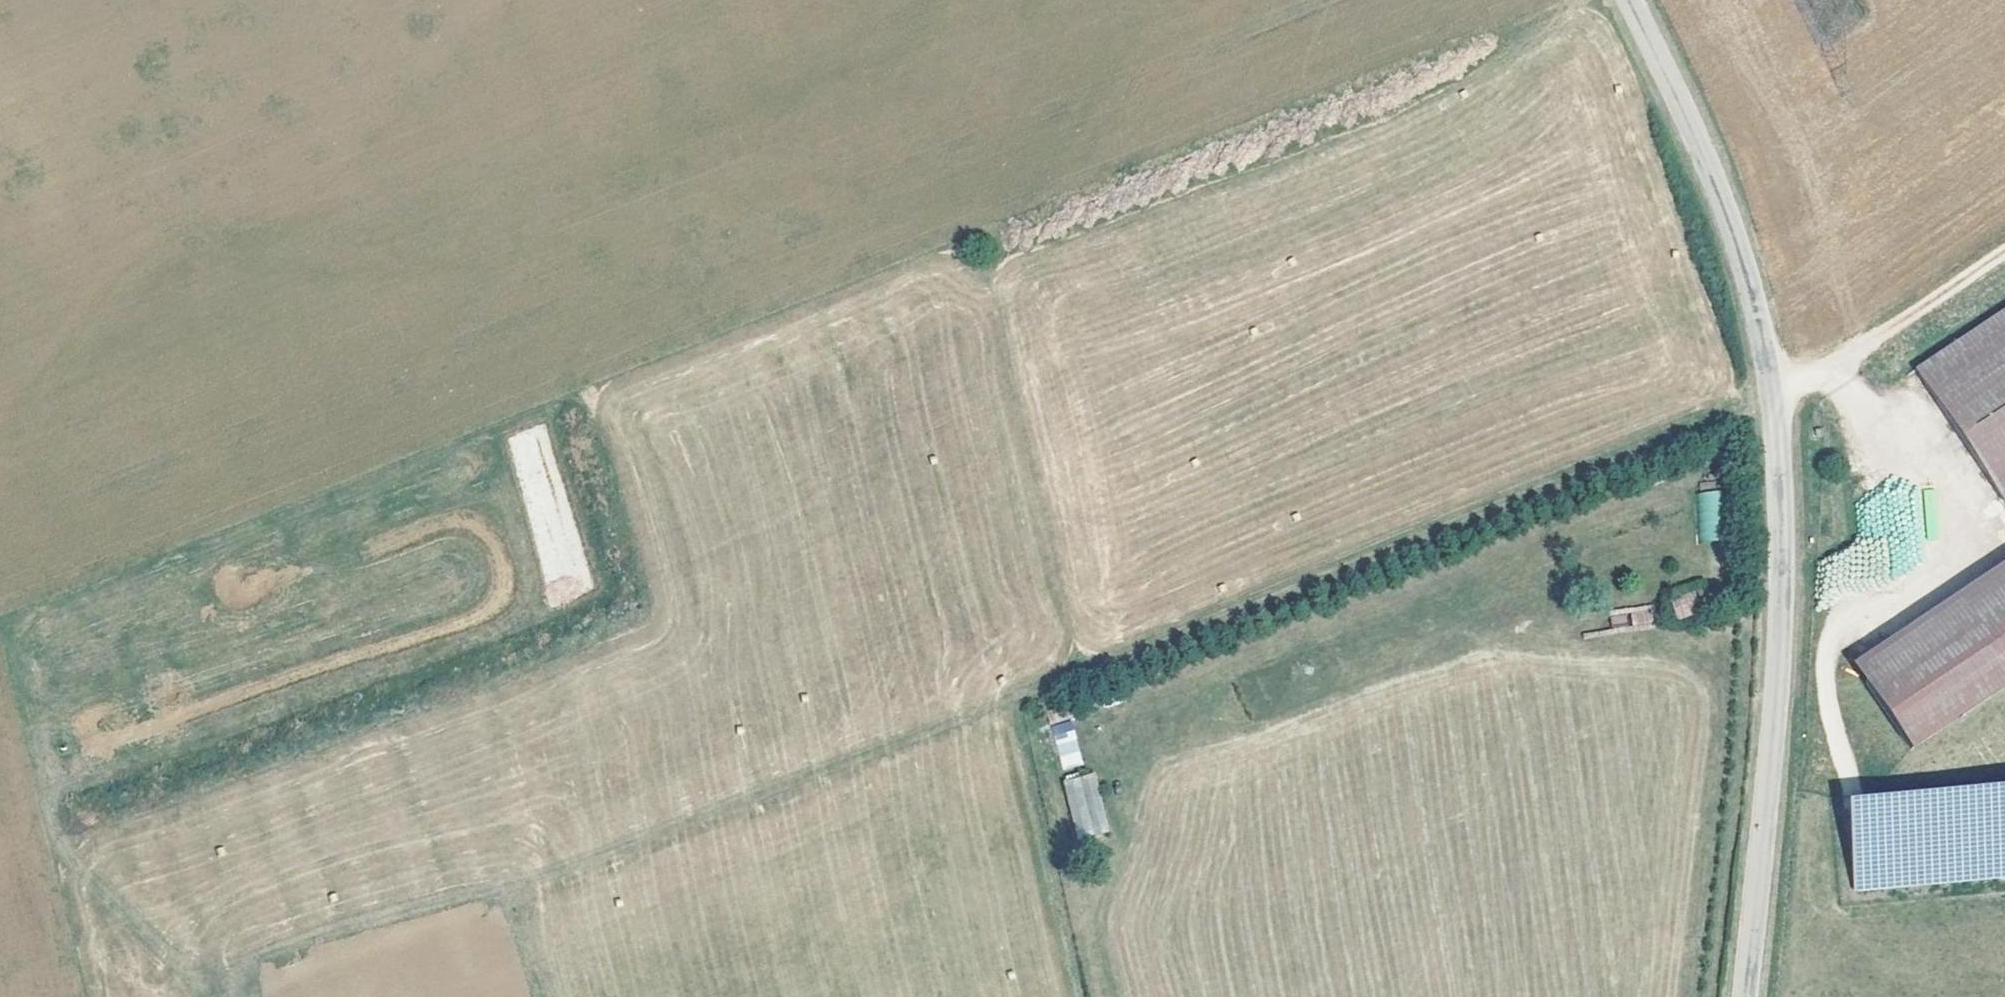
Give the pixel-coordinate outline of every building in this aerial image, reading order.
[(1993,488),(2004,480),(2004,281),(1900,350),(1993,488)] [(1939,536),(1935,488),(1923,489),(1927,537),(1939,536)] [(1719,490),(1698,491),(1699,541),(1720,540),(1719,490)] [(1855,638),(1912,723),(2004,662),(2004,540),(1855,638)] [(585,570),(580,543),(539,552),(544,578),(585,570)] [(1707,614),(1707,582),(1673,582),(1673,614),(1707,614)] [(1653,628),(1653,608),(1611,608),(1611,628),(1653,628)] [(1072,720),(1050,727),(1063,770),(1084,764),(1072,720)] [(1063,778),(1077,838),(1109,831),(1095,770),(1063,778)] [(1855,862),(2004,862),(2004,773),(1854,773),(1855,862)]
